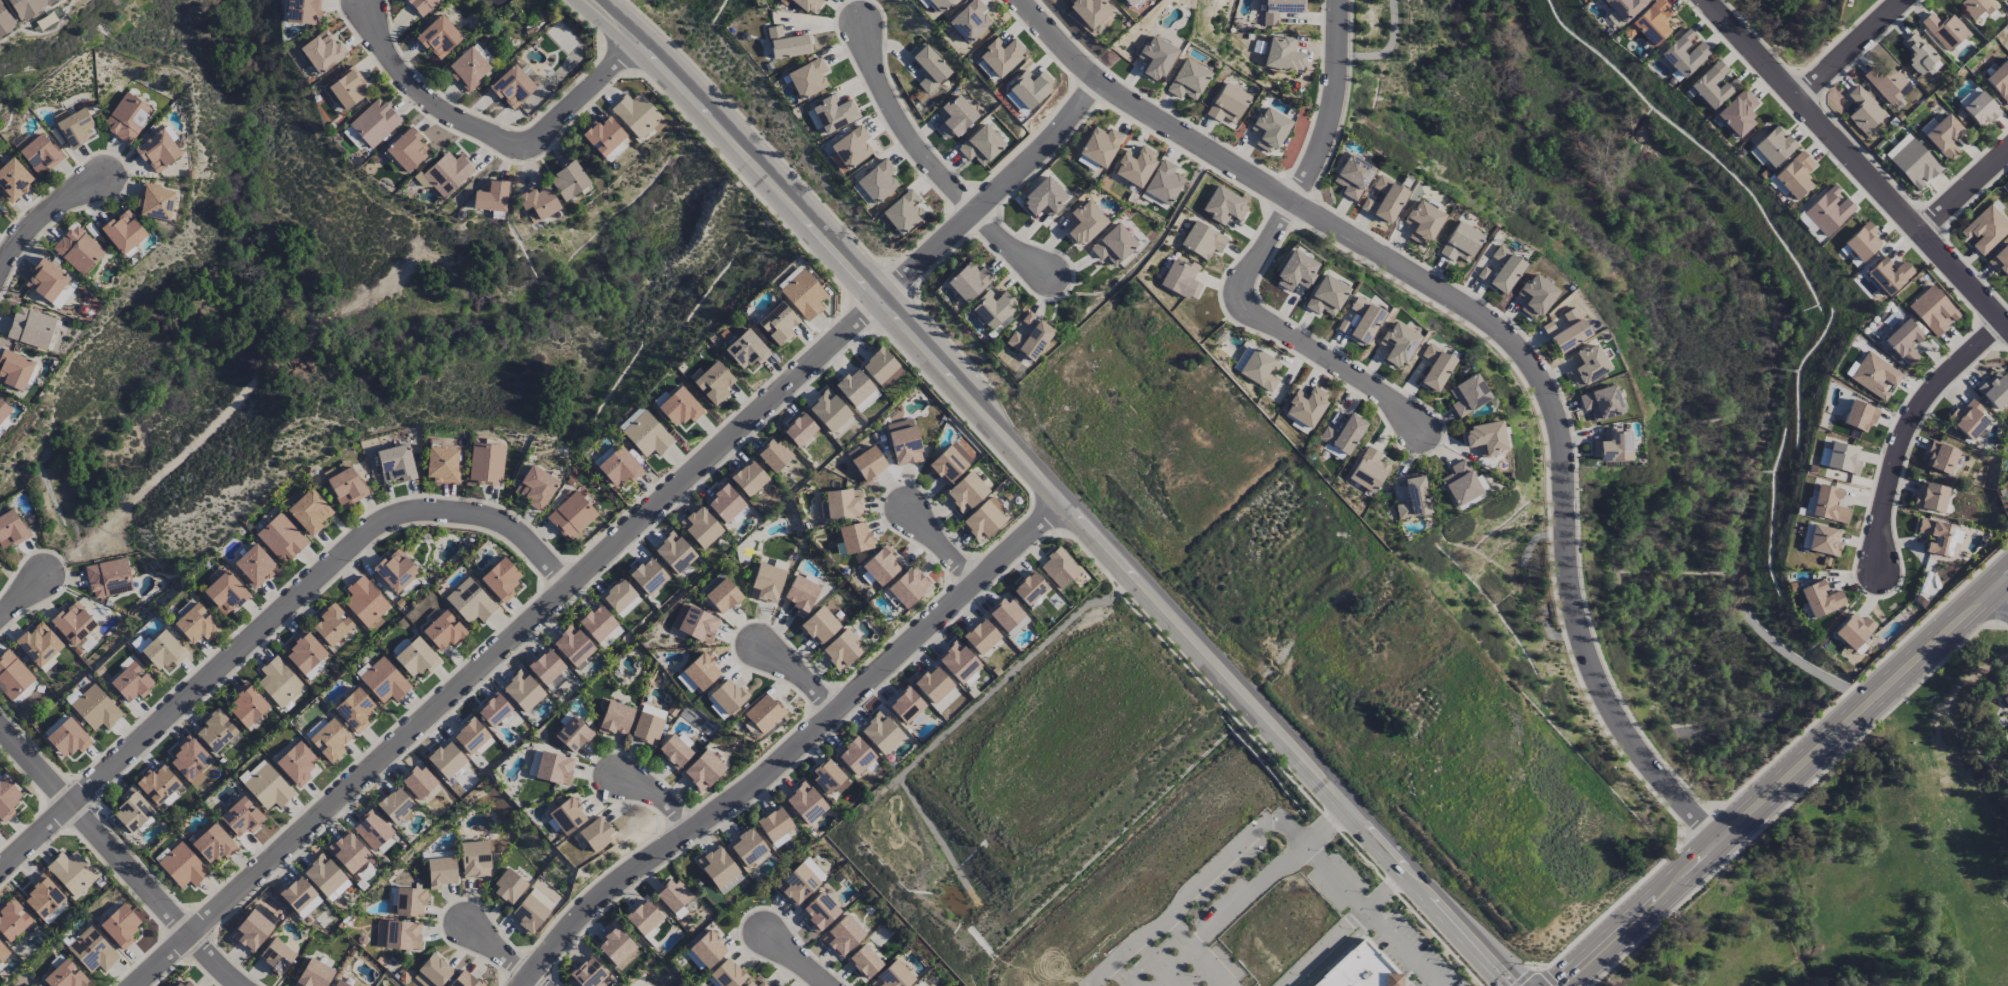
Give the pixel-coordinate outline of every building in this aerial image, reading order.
[(21,21),(7,0),(57,0),(50,5),(48,2),(41,7),(43,9),(24,22),(23,20),(21,21)] [(320,24),(321,0),(287,0),(286,23),(320,24)] [(422,17),(440,0),(406,0),(422,17)] [(811,16),(823,1),(822,0),(791,0),(811,16)] [(939,13),(952,0),(927,0),(939,13)] [(986,8),(978,0),(969,0),(946,22),(967,45),(990,23),(981,13),(986,8)] [(1064,0),(1088,30),(1113,9),(1105,0),(1064,0)] [(1304,13),(1305,0),(1263,0),(1263,26),(1279,26),(1279,13),(1304,13)] [(1624,23),(1649,0),(1602,0),(1624,23)] [(1663,21),(1673,12),(1663,0),(1656,0),(1621,31),(1629,39),(1638,31),(1652,47),(1671,30),(1663,21)] [(1958,2),(1972,19),(1983,10),(1987,15),(1998,6),(1993,0),(1961,0),(1958,2)] [(15,26),(0,37),(0,1),(16,23),(14,24),(15,26)] [(1942,23),(1930,11),(1920,22),(1949,51),(1954,46),(1957,49),(1972,34),(1951,13),(1942,23)] [(415,36),(438,60),(462,38),(440,13),(415,36)] [(782,38),(781,25),(767,27),(771,58),(811,54),(809,34),(782,38)] [(1682,79),(1711,52),(1701,41),(1688,52),(1684,47),(1695,36),(1688,28),(1660,54),(1682,79)] [(338,41),(335,43),(325,29),(299,48),(318,75),(347,53),(338,41)] [(1912,55),(1906,60),(1918,75),(1937,60),(1914,31),(1901,42),(1912,55)] [(1141,74),(1160,83),(1176,47),(1149,35),(1138,58),(1146,62),(1141,74)] [(1305,54),(1294,52),(1296,40),(1269,35),(1263,65),(1302,73),(1305,54)] [(1025,53),(1012,38),(1004,45),(997,37),(976,56),(996,79),(1025,53)] [(952,75),(924,41),(909,54),(926,75),(916,83),(927,96),(952,75)] [(467,92),(492,69),(470,45),(445,68),(467,92)] [(828,85),(821,74),(827,71),(819,56),(786,75),(800,100),(828,85)] [(2007,57),(1983,80),(2007,106),(2007,58),(2007,57)] [(1167,93),(1180,98),(1182,94),(1197,101),(1210,70),(1181,58),(1167,93)] [(1710,110),(1740,85),(1734,78),(1726,84),(1721,79),(1729,72),(1718,60),(1689,85),(1710,110)] [(511,110),(536,88),(514,64),(489,86),(511,110)] [(1890,106),(1911,87),(1891,66),(1881,76),(1872,66),(1862,76),(1890,106)] [(343,111),(370,93),(354,67),(326,85),(343,111)] [(1054,84),(1041,70),(1033,78),(1025,70),(1006,88),(1027,110),(1054,84)] [(1219,123),(1222,118),(1234,124),(1250,96),(1224,81),(1205,115),(1219,123)] [(1856,107),(1846,116),(1869,140),(1879,130),(1874,124),(1885,114),(1856,84),(1845,95),(1856,107)] [(1737,139),(1756,122),(1748,113),(1758,103),(1744,88),(1715,114),(1737,139)] [(2000,111),(1979,88),(1959,107),(1981,129),(2000,111)] [(153,110),(126,91),(102,125),(129,144),(153,110)] [(638,140),(662,118),(639,92),(630,100),(625,94),(609,108),(638,140)] [(978,115),(957,93),(937,111),(944,120),(936,127),(949,141),(978,115)] [(811,105),(824,134),(859,117),(850,98),(839,103),(835,94),(811,105)] [(348,125),(370,148),(400,119),(378,96),(348,125)] [(1290,119),(1263,106),(1251,129),(1259,133),(1253,145),(1273,155),(1290,119)] [(94,126),(84,107),(55,123),(70,150),(89,140),(84,131),(94,126)] [(1958,151),(1951,142),(1963,132),(1948,113),(1923,135),(1946,162),(1958,151)] [(594,121),(580,134),(602,158),(626,135),(608,115),(598,125),(594,121)] [(968,161),(973,157),(981,167),(1005,144),(985,122),(956,149),(968,161)] [(1752,146),(1773,167),(1796,146),(1775,124),(1752,146)] [(869,138),(861,125),(829,144),(845,170),(872,153),(865,141),(869,138)] [(1122,135),(1108,128),(1106,132),(1093,126),(1078,154),(1105,168),(1122,135)] [(405,173),(431,152),(410,127),(384,148),(405,173)] [(153,172),(181,157),(166,129),(133,146),(142,162),(147,160),(153,172)] [(39,177),(62,157),(41,132),(18,152),(39,177)] [(1888,160),(1916,191),(1941,169),(1912,138),(1888,160)] [(608,162),(625,147),(620,142),(603,157),(608,162)] [(1126,149),(1112,173),(1139,188),(1158,155),(1141,145),(1135,155),(1126,149)] [(1773,176),(1795,200),(1811,185),(1804,177),(1817,166),(1801,150),(1773,176)] [(454,159),(447,151),(419,177),(441,201),(475,170),(460,154),(454,159)] [(1374,168),(1348,154),(1333,181),(1344,188),(1340,194),(1355,202),(1374,168)] [(548,178),(562,202),(590,186),(572,155),(557,164),(561,170),(548,178)] [(1097,165),(1078,155),(1075,160),(1094,170),(1097,165)] [(12,203),(35,181),(12,156),(0,168),(0,190),(12,203)] [(895,170),(883,157),(855,182),(876,205),(898,185),(889,175),(895,170)] [(1184,179),(1173,172),(1176,167),(1162,158),(1143,191),(1168,206),(1184,179)] [(1048,217),(1069,198),(1047,175),(1019,202),(1033,217),(1041,209),(1048,217)] [(1407,191),(1379,175),(1372,186),(1384,193),(1371,215),(1388,224),(1407,191)] [(472,209),(505,211),(507,182),(486,180),(485,192),(473,191),(472,209)] [(169,221),(175,190),(142,183),(136,215),(169,221)] [(559,211),(547,184),(534,190),(533,188),(515,195),(523,213),(525,211),(530,223),(559,211)] [(1855,208),(1843,195),(1833,184),(1802,212),(1825,237),(1855,208)] [(1249,205),(1217,185),(1200,211),(1224,226),(1230,216),(1239,222),(1249,205)] [(874,217),(894,242),(925,217),(915,205),(920,201),(910,188),(874,217)] [(1065,234),(1080,248),(1108,221),(1086,199),(1066,218),(1074,225),(1065,234)] [(1427,248),(1444,213),(1416,199),(1404,223),(1413,227),(1407,239),(1427,248)] [(1969,243),(1981,256),(2007,232),(2007,223),(1990,203),(1959,231),(1969,243)] [(147,235),(126,209),(100,230),(122,256),(147,235)] [(1213,250),(1219,253),(1227,239),(1195,219),(1179,245),(1206,261),(1213,250)] [(1469,263),(1482,233),(1455,221),(1440,255),(1453,261),(1455,257),(1469,263)] [(1843,243),(1861,263),(1882,243),(1874,235),(1877,231),(1867,221),(1843,243)] [(105,252),(74,222),(51,247),(82,276),(105,252)] [(1138,244),(1116,222),(1089,249),(1100,260),(1104,256),(1114,267),(1138,244)] [(2007,241),(1987,260),(2005,280),(2007,278),(2007,242),(2007,241)] [(1506,295),(1526,262),(1498,246),(1491,257),(1500,263),(1488,285),(1506,295)] [(1295,283),(1307,288),(1319,262),(1290,249),(1273,284),(1291,292),(1295,283)] [(1903,260),(1893,269),(1882,256),(1864,273),(1886,297),(1914,272),(1903,260)] [(24,285),(50,303),(69,277),(41,257),(33,269),(35,271),(24,285)] [(1159,284),(1193,302),(1202,285),(1192,280),(1197,270),(1173,257),(1159,284)] [(993,278),(981,266),(977,270),(968,260),(945,282),(965,304),(993,278)] [(823,307),(818,302),(827,294),(803,269),(779,291),(808,322),(823,307)] [(1526,300),(1519,310),(1536,321),(1558,290),(1533,272),(1517,294),(1526,300)] [(1348,286),(1320,274),(1304,308),(1318,314),(1320,311),(1334,317),(1348,286)] [(76,284),(70,279),(53,301),(59,306),(76,284)] [(1959,314),(1931,284),(1906,307),(1935,337),(1951,323),(1950,322),(1959,314)] [(996,297),(989,289),(969,308),(994,335),(1012,318),(1008,314),(1017,305),(1003,290),(996,297)] [(1348,309),(1359,315),(1348,335),(1364,345),(1383,312),(1356,296),(1348,309)] [(780,347),(793,334),(789,330),(799,321),(780,300),(756,322),(780,347)] [(6,338),(46,350),(56,318),(16,306),(6,338)] [(1549,336),(1559,354),(1591,336),(1575,307),(1562,314),(1568,326),(1549,336)] [(1918,356),(1910,347),(1923,336),(1907,318),(1882,340),(1906,367),(1918,356)] [(1054,331),(1037,319),(1024,338),(1013,331),(1005,343),(1032,362),(1054,331)] [(1336,329),(1343,333),(1349,324),(1341,319),(1336,329)] [(1388,349),(1382,359),(1399,369),(1419,336),(1392,320),(1378,343),(1388,349)] [(723,350),(741,371),(754,359),(759,365),(771,354),(747,328),(723,350)] [(1571,356),(1577,367),(1567,372),(1578,391),(1612,372),(1595,342),(1571,356)] [(1252,347),(1247,344),(1233,368),(1238,371),(1252,347)] [(1438,393),(1455,357),(1426,344),(1420,356),(1430,361),(1419,384),(1438,393)] [(859,365),(883,391),(904,372),(879,346),(859,365)] [(1270,393),(1280,379),(1274,375),(1281,364),(1254,347),(1238,372),(1270,393)] [(3,348),(0,354),(0,383),(22,392),(35,362),(3,348)] [(1903,374),(1867,351),(1849,378),(1884,401),(1889,394),(1882,389),(1886,382),(1894,387),(1903,374)] [(714,407),(728,393),(725,389),(735,380),(716,360),(691,383),(714,407)] [(834,386),(860,413),(880,394),(854,367),(834,386)] [(1995,371),(1975,389),(1996,411),(2007,399),(2007,384),(1995,371)] [(1491,399),(1475,373),(1448,389),(1456,401),(1450,405),(1458,418),(1491,399)] [(1593,422),(1624,413),(1615,384),(1578,395),(1583,412),(1590,410),(1593,422)] [(692,423),(704,411),(680,385),(656,408),(675,428),(687,417),(692,423)] [(1311,429),(1330,396),(1312,386),(1307,395),(1297,390),(1283,413),(1311,429)] [(806,407),(830,434),(851,414),(827,388),(806,407)] [(1878,410),(1845,396),(1836,419),(1868,433),(1878,410)] [(1982,409),(1971,398),(1959,411),(1956,408),(1946,419),(1970,441),(1988,422),(1979,413),(1982,409)] [(0,399),(0,422),(11,408),(0,399)] [(618,426),(621,430),(643,410),(640,406),(618,426)] [(658,456),(674,441),(645,410),(621,432),(645,457),(653,450),(658,456)] [(797,448),(818,429),(801,411),(781,430),(797,448)] [(1364,421),(1348,414),(1339,433),(1325,426),(1316,444),(1347,458),(1364,421)] [(10,423),(4,418),(0,423),(0,434),(10,423)] [(886,425),(896,467),(923,460),(913,418),(886,425)] [(1463,429),(1467,448),(1478,446),(1480,456),(1507,451),(1501,421),(1463,429)] [(1592,441),(1592,461),(1631,460),(1630,429),(1603,430),(1603,441),(1592,441)] [(774,474),(792,457),(773,436),(755,453),(774,474)] [(927,466),(946,486),(972,460),(953,440),(927,466)] [(1856,460),(1859,448),(1832,441),(1826,467),(1858,475),(1861,461),(1856,460)] [(506,446),(472,442),(468,481),(502,485),(506,446)] [(1958,450),(1931,442),(1924,467),(1951,474),(1958,450)] [(384,482),(400,478),(402,482),(416,478),(407,443),(376,451),(384,482)] [(631,480),(642,472),(623,445),(596,465),(613,488),(628,476),(631,480)] [(865,482),(888,467),(873,445),(850,460),(865,482)] [(1382,453),(1364,446),(1350,482),(1376,492),(1387,464),(1378,461),(1382,453)] [(426,480),(457,481),(458,448),(427,448),(426,480)] [(729,477),(747,498),(768,479),(750,458),(729,477)] [(1455,506),(1482,493),(1465,458),(1449,466),(1452,473),(1442,478),(1455,506)] [(539,512),(559,482),(531,463),(513,491),(529,501),(527,504),(539,512)] [(963,515),(989,491),(970,470),(944,494),(963,515)] [(1431,513),(1424,478),(1403,482),(1407,502),(1395,505),(1398,520),(1431,513)] [(1949,488),(1919,481),(1913,506),(1943,513),(1949,488)] [(703,502),(725,524),(745,505),(724,482),(703,502)] [(1811,516),(1847,523),(1849,508),(1838,506),(1841,488),(1816,483),(1811,516)] [(286,509),(310,537),(322,527),(319,524),(332,513),(311,488),(286,509)] [(861,517),(860,489),(825,490),(827,518),(861,517)] [(546,517),(569,542),(598,515),(575,490),(546,517)] [(998,513),(1003,508),(991,495),(960,523),(980,544),(1005,520),(998,513)] [(702,550),(723,531),(699,505),(678,524),(702,550)] [(2,551),(29,536),(14,508),(0,515),(0,547),(2,551)] [(308,543),(279,512),(255,534),(283,565),(308,543)] [(1920,518),(1917,532),(1933,536),(1931,543),(1927,542),(1924,551),(1949,557),(1953,542),(1960,544),(1964,529),(1920,518)] [(837,528),(844,555),(872,548),(865,521),(837,528)] [(1838,556),(1841,543),(1838,542),(1841,530),(1806,523),(1801,549),(1838,556)] [(676,574),(697,555),(673,530),(652,549),(676,574)] [(231,565),(254,589),(278,568),(255,543),(231,565)] [(882,546),(860,566),(879,587),(901,567),(882,546)] [(1037,566),(1060,591),(1081,571),(1059,546),(1037,566)] [(371,568),(395,594),(419,572),(397,548),(384,559),(383,558),(371,568)] [(668,577),(647,555),(627,575),(648,597),(668,577)] [(479,578),(503,604),(515,593),(510,587),(522,577),(503,556),(479,578)] [(133,591),(126,557),(85,566),(92,599),(133,591)] [(749,597),(776,604),(784,569),(757,563),(749,597)] [(931,585),(911,565),(886,589),(905,609),(931,585)] [(249,595),(226,570),(201,592),(225,617),(249,595)] [(1028,607),(1047,586),(1030,570),(1011,591),(1028,607)] [(700,591),(720,616),(742,598),(722,573),(700,591)] [(345,589),(350,595),(343,602),(366,628),(390,606),(361,574),(345,589)] [(781,602),(807,614),(820,586),(794,574),(781,602)] [(481,622),(497,607),(467,576),(444,599),(467,624),(476,616),(481,622)] [(600,596),(621,618),(641,600),(621,577),(600,596)] [(1846,605),(1839,589),(1828,594),(1821,580),(1799,589),(1812,619),(1846,605)] [(1005,595),(986,612),(1009,637),(1028,621),(1005,595)] [(63,613),(60,610),(48,621),(73,647),(97,625),(75,601),(63,613)] [(330,648),(354,625),(331,601),(316,616),(320,620),(311,628),(330,648)] [(191,644),(201,636),(205,640),(219,626),(197,602),(173,625),(191,644)] [(720,620),(682,602),(671,627),(709,645),(720,620)] [(577,620),(595,643),(617,626),(599,603),(577,620)] [(800,625),(819,646),(840,625),(821,605),(800,625)] [(449,643),(451,646),(466,634),(445,609),(421,630),(439,651),(449,643)] [(1851,653),(1875,626),(1864,616),(1861,620),(1852,612),(1831,635),(1851,653)] [(979,656),(1000,637),(982,617),(961,637),(979,656)] [(27,633),(25,631),(14,640),(37,668),(63,647),(42,621),(27,633)] [(574,668),(595,649),(570,623),(550,642),(574,668)] [(622,630),(617,625),(598,644),(603,649),(622,630)] [(139,651),(158,671),(170,661),(175,666),(187,654),(163,628),(139,651)] [(326,665),(321,659),(327,654),(303,628),(291,639),(296,644),(285,655),(308,681),(326,665)] [(865,650),(849,628),(820,649),(837,672),(865,650)] [(393,657),(410,678),(424,667),(428,672),(440,662),(418,636),(393,657)] [(961,684),(980,664),(955,640),(936,659),(961,684)] [(570,676),(550,648),(528,664),(548,692),(570,676)] [(10,701),(35,679),(8,649),(0,656),(0,690),(10,701)] [(681,671),(700,692),(721,673),(702,652),(681,671)] [(264,676),(256,683),(281,709),(305,686),(275,655),(259,670),(264,676)] [(411,686),(380,656),(358,679),(383,703),(390,696),(396,702),(411,686)] [(140,699),(155,685),(133,661),(108,683),(127,704),(136,695),(140,699)] [(953,685),(933,664),(913,684),(933,704),(953,685)] [(524,713),(545,694),(521,668),(500,687),(524,713)] [(690,693),(695,688),(681,672),(676,677),(690,693)] [(708,695),(727,716),(747,698),(728,677),(708,695)] [(1996,690),(2007,704),(2007,679),(1996,690)] [(234,691),(238,696),(225,707),(245,728),(269,706),(245,681),(234,691)] [(69,705),(93,731),(101,723),(107,729),(122,715),(94,683),(69,705)] [(925,706),(907,686),(887,705),(905,725),(925,706)] [(369,723),(364,718),(375,708),(357,687),(332,708),(356,735),(369,723)] [(491,729),(512,709),(496,692),(475,711),(491,729)] [(756,739),(786,713),(767,692),(738,719),(756,739)] [(634,709),(607,700),(598,729),(624,738),(634,709)] [(214,754),(238,731),(216,707),(201,721),(204,725),(196,734),(214,754)] [(903,736),(879,711),(858,730),(883,756),(903,736)] [(662,719),(639,712),(630,738),(654,746),(662,719)] [(554,736),(573,754),(592,734),(572,715),(554,736)] [(75,748),(80,753),(92,742),(69,717),(45,738),(64,758),(75,748)] [(451,735),(469,755),(490,737),(472,717),(451,735)] [(341,747),(351,738),(332,718),(308,740),(330,764),(345,751),(341,747)] [(692,752),(672,733),(656,751),(676,769),(692,752)] [(169,762),(193,788),(204,777),(198,771),(211,759),(188,734),(176,745),(181,751),(169,762)] [(835,753),(854,776),(876,758),(857,735),(835,753)] [(317,760),(299,740),(274,762),(298,789),(311,777),(306,771),(317,760)] [(426,760),(446,780),(467,761),(447,740),(426,760)] [(726,767),(705,748),(681,774),(701,793),(726,767)] [(528,778),(570,785),(574,757),(532,751),(528,778)] [(850,783),(826,757),(808,774),(827,794),(833,789),(838,794),(850,783)] [(242,786),(266,811),(274,803),(279,809),(295,793),(266,763),(242,786)] [(134,781),(155,807),(181,786),(163,764),(152,773),(149,769),(134,781)] [(417,801),(436,785),(419,764),(400,780),(417,801)] [(11,807),(23,796),(4,776),(0,780),(0,819),(4,823),(16,812),(11,807)] [(806,825),(827,807),(804,780),(783,799),(806,825)] [(118,798),(123,803),(112,814),(130,834),(154,812),(131,786),(118,798)] [(417,809),(396,786),(375,803),(396,827),(417,809)] [(250,833),(265,820),(242,795),(218,816),(237,837),(246,829),(250,833)] [(564,836),(587,818),(569,796),(547,813),(564,836)] [(794,828),(779,806),(755,821),(770,843),(794,828)] [(350,827),(373,851),(394,832),(371,808),(350,827)] [(615,835),(599,815),(577,832),(593,852),(615,835)] [(210,819),(187,840),(210,865),(222,855),(226,859),(237,849),(210,819)] [(728,845),(746,867),(768,850),(750,827),(728,845)] [(326,847),(349,876),(371,859),(348,830),(326,847)] [(194,887),(209,872),(180,841),(157,863),(180,889),(188,881),(194,887)] [(461,878),(489,877),(488,841),(460,842),(461,878)] [(696,859),(719,895),(742,879),(719,844),(696,859)] [(45,867),(75,899),(98,876),(74,850),(66,858),(61,852),(45,867)] [(350,883),(321,852),(301,871),(330,902),(350,883)] [(826,877),(808,856),(802,862),(821,882),(826,877)] [(428,889),(441,889),(440,883),(456,883),(455,857),(427,858),(428,889)] [(775,886),(795,907),(820,883),(801,862),(775,886)] [(490,890),(510,906),(528,884),(507,868),(490,890)] [(65,897),(41,872),(30,883),(34,888),(22,900),(41,920),(65,897)] [(301,919),(321,900),(299,875),(278,894),(301,919)] [(690,897),(671,877),(653,894),(672,914),(690,897)] [(396,916),(424,917),(425,889),(396,888),(396,916)] [(799,909),(816,932),(840,914),(824,891),(799,909)] [(530,935),(550,912),(528,893),(508,916),(530,935)] [(7,943),(33,922),(12,896),(0,905),(0,934),(7,943)] [(662,918),(645,898),(624,917),(641,937),(662,918)] [(68,905),(64,900),(42,920),(46,924),(68,905)] [(141,924),(122,903),(98,925),(122,951),(134,939),(130,935),(141,924)] [(274,926),(253,909),(230,937),(251,954),(274,926)] [(865,934),(846,914),(820,938),(839,958),(865,934)] [(375,947),(420,950),(421,923),(377,920),(375,947)] [(119,957),(90,925),(66,947),(90,973),(97,966),(103,972),(119,957)] [(640,952),(615,925),(594,945),(619,971),(640,952)] [(707,969),(728,950),(708,929),(687,949),(707,969)] [(257,957),(279,975),(296,955),(274,937),(257,957)] [(1396,981),(1401,977),(1363,937),(1310,985),(1401,985),(1396,981)] [(9,953),(0,943),(0,962),(9,953)] [(864,980),(882,966),(865,944),(847,958),(864,980)] [(434,985),(439,985),(453,973),(435,953),(411,975),(422,985),(433,985),(434,985)] [(588,955),(568,974),(580,985),(604,985),(611,979),(588,955)] [(307,957),(295,985),(297,985),(326,985),(333,968),(307,957)] [(728,957),(708,975),(719,985),(737,985),(746,977),(728,957)] [(88,984),(68,958),(42,979),(48,985),(85,985),(88,984)] [(896,959),(870,983),(873,985),(907,985),(915,979),(896,959)] [(463,969),(447,985),(483,985),(463,969)] [(756,975),(744,985),(766,985),(756,975)]
